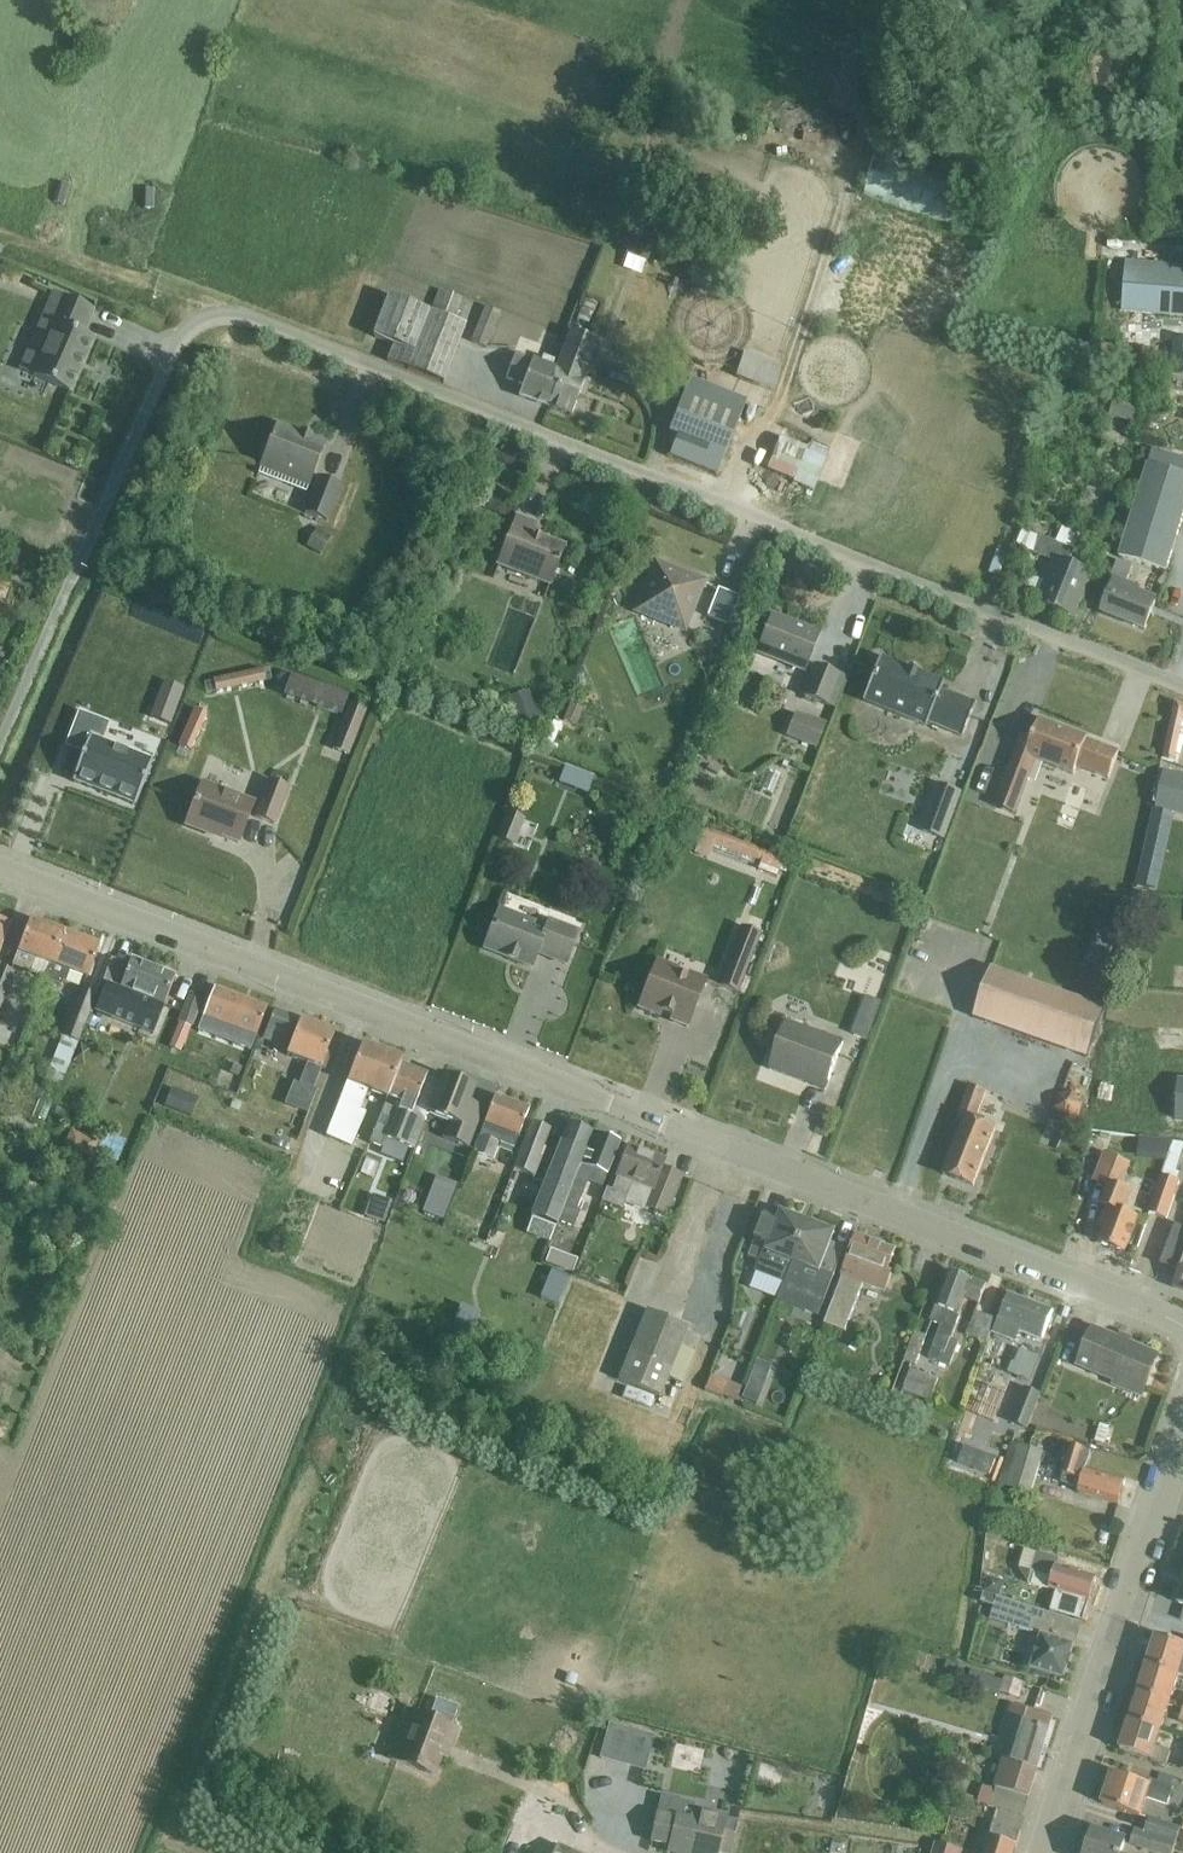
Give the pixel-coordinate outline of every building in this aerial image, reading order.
[(740,126),(735,138),(747,142),(751,130),(740,126)] [(881,143),(864,193),(957,226),(974,177),(881,143)] [(1124,311),(1182,316),(1182,265),(1127,261),(1124,311)] [(442,385),(442,383),(465,326),(453,322),(462,301),(439,291),(431,312),(428,311),(429,309),(390,293),(372,337),(392,345),(385,362),(442,385)] [(39,329),(51,335),(33,376),(71,392),(94,340),(83,335),(93,312),(54,294),(39,329)] [(485,305),(471,342),(487,348),(502,312),(485,305)] [(555,387),(547,407),(570,416),(577,397),(581,398),(589,380),(584,378),(598,342),(570,331),(556,367),(554,366),(553,368),(548,384),(555,387)] [(1174,376),(1182,377),(1182,339),(1177,338),(1174,376)] [(752,351),(742,374),(773,387),(783,364),(752,351)] [(516,354),(506,381),(522,387),(519,396),(547,407),(555,387),(548,384),(553,368),(552,368),(554,362),(544,358),(541,364),(516,354)] [(746,402),(690,380),(669,434),(673,436),(669,445),(674,447),(670,456),(717,475),(746,402)] [(1144,405),(1115,397),(1109,416),(1138,424),(1144,405)] [(262,463),(259,473),(276,480),(280,470),(311,482),(326,444),(311,438),(312,437),(302,433),(301,435),(280,426),(277,425),(262,463)] [(786,435),(772,470),(821,489),(835,454),(786,435)] [(1120,557),(1170,573),(1182,530),(1182,456),(1154,447),(1120,557)] [(305,514),(327,522),(341,486),(319,477),(305,514)] [(535,525),(517,518),(498,566),(550,586),(565,547),(532,535),(535,525)] [(319,555),(329,539),(317,531),(306,546),(319,555)] [(1037,603),(1073,618),(1090,575),(1067,566),(1072,552),(1038,539),(1032,555),(1053,563),(1037,603)] [(453,544),(448,558),(457,561),(461,547),(453,544)] [(1105,596),(1098,614),(1142,631),(1154,601),(1137,594),(1138,589),(1125,584),(1132,566),(1114,559),(1100,595),(1105,596)] [(702,583),(656,565),(651,580),(650,580),(646,581),(643,589),(645,592),(646,593),(639,611),(684,628),(691,610),(692,611),(695,610),(698,601),(697,598),(696,598),(702,583)] [(717,585),(705,614),(732,625),(744,597),(717,585)] [(806,672),(820,635),(771,615),(756,652),(806,672)] [(943,684),(880,658),(863,701),(926,727),(927,723),(962,737),(975,705),(940,691),(943,684)] [(816,663),(804,695),(826,705),(839,672),(816,663)] [(262,668),(212,678),(214,692),(265,681),(262,668)] [(281,675),(277,686),(286,689),(290,678),(281,675)] [(286,689),(282,698),(340,719),(348,697),(290,677),(290,678),(286,689)] [(349,703),(332,749),(349,755),(367,710),(349,703)] [(1165,759),(1177,762),(1182,733),(1182,706),(1177,704),(1173,723),(1168,744),(1165,759)] [(533,705),(513,712),(518,727),(538,720),(533,705)] [(569,707),(563,721),(575,726),(581,712),(569,707)] [(193,709),(177,745),(189,751),(205,714),(193,709)] [(79,713),(66,747),(84,753),(73,782),(136,806),(153,762),(102,743),(109,724),(79,713)] [(807,716),(797,740),(816,749),(827,724),(807,716)] [(1088,740),(1040,721),(1033,740),(1022,736),(995,808),(1016,815),(1037,761),(1074,775),(1079,763),(1096,770),(1094,773),(1109,779),(1119,753),(1087,742),(1088,740)] [(572,765),(565,782),(592,794),(599,777),(572,765)] [(1156,810),(1175,814),(1182,816),(1182,777),(1164,773),(1156,810)] [(267,778),(252,817),(274,826),(288,786),(267,778)] [(925,816),(920,831),(947,840),(952,826),(963,794),(937,784),(925,816)] [(254,805),(202,785),(186,826),(212,835),(213,833),(239,843),(254,805)] [(526,820),(506,812),(495,840),(514,848),(526,820)] [(719,833),(712,849),(752,864),(758,848),(719,833)] [(1149,841),(1139,884),(1159,889),(1169,845),(1149,841)] [(765,853),(760,864),(779,871),(783,860),(765,853)] [(1171,891),(1182,892),(1182,871),(1172,870),(1171,891)] [(546,928),(499,910),(484,949),(532,968),(538,954),(567,965),(579,933),(549,921),(546,928)] [(10,922),(0,918),(0,947),(10,922)] [(31,921),(13,967),(32,974),(45,979),(50,965),(63,933),(31,921)] [(1118,932),(1101,926),(1089,963),(1106,970),(1118,932)] [(737,994),(760,934),(746,929),(736,955),(732,953),(719,987),(737,994)] [(63,933),(50,965),(45,980),(63,987),(69,972),(88,980),(100,947),(63,933)] [(121,990),(108,985),(97,1013),(140,1029),(155,1035),(178,977),(133,959),(121,990)] [(119,988),(128,965),(114,960),(105,982),(119,988)] [(688,979),(655,966),(638,1009),(660,1017),(661,1013),(673,1017),(671,1021),(687,1028),(706,980),(690,974),(688,979)] [(15,973),(0,967),(0,1010),(15,973)] [(988,968),(971,1018),(1085,1057),(1102,1008),(988,968)] [(257,1037),(268,1008),(217,988),(206,1017),(257,1037)] [(79,1043),(97,996),(82,990),(63,1036),(79,1043)] [(193,1028),(204,1000),(190,995),(179,1022),(191,1027),(193,1028)] [(276,1012),(268,1032),(289,1041),(298,1020),(276,1012)] [(806,1024),(785,1016),(777,1035),(782,1037),(770,1070),(808,1085),(812,1076),(829,1082),(843,1044),(804,1029),(806,1024)] [(861,1019),(855,1035),(869,1040),(875,1024),(861,1019)] [(179,1022),(169,1048),(181,1052),(191,1027),(179,1022)] [(330,1053),(337,1035),(303,1022),(289,1056),(309,1064),(301,1084),(315,1090),(323,1069),(327,1071),(334,1055),(330,1053)] [(213,1033),(202,1029),(193,1054),(204,1058),(213,1033)] [(63,1036),(49,1072),(64,1078),(79,1043),(63,1036)] [(237,1040),(233,1050),(245,1054),(248,1045),(237,1040)] [(367,1091),(388,1099),(400,1068),(403,1061),(364,1046),(348,1088),(347,1088),(327,1138),(352,1147),(365,1113),(360,1111),(367,1091)] [(427,1078),(400,1068),(388,1099),(371,1145),(382,1149),(386,1139),(412,1149),(423,1121),(412,1117),(427,1078)] [(441,1138),(467,1149),(483,1110),(469,1104),(475,1089),(457,1082),(456,1078),(451,1076),(448,1078),(445,1077),(430,1114),(447,1121),(441,1138)] [(942,1176),(973,1187),(994,1130),(974,1123),(985,1092),(969,1086),(958,1117),(963,1118),(942,1176)] [(165,1107),(191,1116),(198,1098),(172,1089),(165,1107)] [(1060,1096),(1056,1107),(1064,1117),(1077,1115),(1081,1103),(1073,1094),(1060,1096)] [(496,1097),(489,1115),(488,1115),(473,1153),(473,1154),(493,1161),(500,1143),(514,1149),(529,1110),(496,1097)] [(532,1125),(515,1170),(536,1178),(552,1184),(540,1215),(559,1222),(593,1134),(568,1125),(556,1158),(542,1152),(550,1131),(532,1125)] [(71,1130),(64,1146),(91,1157),(97,1142),(71,1130)] [(593,1134),(559,1222),(571,1227),(574,1228),(580,1212),(577,1211),(588,1182),(602,1188),(607,1176),(619,1145),(593,1134)] [(1162,1176),(1163,1177),(1176,1181),(1179,1174),(1175,1173),(1182,1149),(1182,1144),(1174,1142),(1162,1176)] [(626,1200),(666,1215),(682,1176),(662,1168),(665,1162),(629,1148),(613,1191),(608,1189),(603,1202),(622,1210),(626,1200)] [(1098,1242),(1125,1253),(1138,1220),(1123,1213),(1131,1193),(1121,1189),(1130,1166),(1104,1156),(1095,1180),(1109,1186),(1101,1206),(1106,1209),(1099,1226),(1104,1228),(1098,1242)] [(1167,1219),(1180,1182),(1176,1181),(1163,1177),(1151,1214),(1167,1219)] [(358,1190),(352,1205),(381,1215),(387,1200),(358,1190)] [(428,1200),(423,1214),(443,1222),(449,1208),(428,1200)] [(786,1284),(794,1263),(809,1224),(782,1214),(778,1224),(764,1218),(753,1247),(749,1258),(759,1262),(755,1272),(786,1284)] [(534,1218),(528,1234),(551,1243),(557,1227),(534,1218)] [(786,1284),(782,1293),(790,1295),(795,1297),(797,1292),(806,1296),(825,1303),(832,1284),(834,1278),(845,1250),(831,1244),(835,1234),(809,1224),(794,1263),(786,1284)] [(1161,1265),(1181,1272),(1175,1288),(1182,1291),(1182,1229),(1176,1226),(1161,1265)] [(896,1251),(858,1237),(858,1238),(856,1237),(842,1277),(843,1277),(825,1325),(846,1333),(864,1285),(885,1293),(892,1275),(888,1273),(896,1251)] [(550,1249),(545,1263),(572,1273),(577,1260),(550,1249)] [(553,1272),(542,1299),(559,1306),(569,1279),(553,1272)] [(942,1327),(934,1348),(929,1360),(952,1368),(961,1343),(951,1339),(966,1300),(979,1305),(986,1287),(951,1273),(932,1323),(942,1327)] [(1009,1294),(999,1317),(992,1335),(1015,1344),(1020,1331),(1042,1339),(1053,1311),(1009,1294)] [(647,1312),(629,1357),(619,1381),(659,1398),(670,1374),(688,1328),(647,1312)] [(990,1331),(994,1321),(975,1313),(968,1332),(987,1340),(990,1331)] [(480,1322),(476,1332),(490,1338),(494,1327),(480,1322)] [(1145,1388),(1158,1358),(1093,1330),(1078,1366),(1122,1385),(1125,1380),(1145,1388)] [(916,1332),(905,1363),(917,1368),(929,1337),(916,1332)] [(1026,1353),(1016,1378),(1030,1383),(1039,1358),(1026,1353)] [(758,1361),(744,1399),(758,1405),(762,1394),(766,1383),(772,1367),(766,1364),(758,1361)] [(903,1391),(930,1400),(937,1380),(910,1371),(903,1391)] [(723,1397),(736,1402),(741,1389),(728,1383),(723,1397)] [(1011,1424),(1027,1430),(1040,1396),(1024,1390),(1011,1424)] [(1101,1425),(1096,1442),(1106,1446),(1112,1428),(1101,1425)] [(1030,1495),(1043,1454),(1021,1447),(1007,1488),(1030,1495)] [(1116,1507),(1124,1482),(1086,1470),(1091,1454),(1071,1448),(1060,1484),(1080,1490),(1078,1495),(1116,1507)] [(1058,1561),(1025,1552),(1021,1568),(1030,1585),(1054,1592),(1048,1611),(1081,1620),(1087,1602),(1088,1602),(1094,1579),(1056,1568),(1058,1561)] [(989,1579),(985,1593),(999,1598),(1003,1583),(989,1579)] [(984,1595),(981,1604),(994,1608),(997,1599),(984,1595)] [(1065,1681),(1076,1646),(1082,1625),(1069,1621),(1044,1613),(997,1599),(994,1608),(991,1620),(1041,1635),(1031,1670),(1065,1681)] [(1177,1677),(1182,1659),(1182,1646),(1155,1638),(1146,1667),(1177,1677)] [(1177,1677),(1146,1667),(1137,1695),(1169,1704),(1177,1677)] [(1001,1693),(1018,1699),(1023,1685),(1005,1679),(1001,1693)] [(1169,1704),(1137,1695),(1128,1722),(1160,1732),(1169,1704)] [(1008,1740),(993,1788),(1027,1798),(1035,1770),(1036,1770),(1052,1717),(1027,1709),(1026,1709),(1012,1705),(1004,1732),(1019,1737),(1017,1743),(1008,1740)] [(402,1763),(391,1759),(391,1760),(434,1776),(442,1756),(441,1755),(445,1744),(450,1746),(457,1729),(449,1726),(450,1722),(434,1715),(432,1720),(416,1714),(404,1743),(409,1745),(402,1763)] [(1160,1732),(1128,1722),(1119,1751),(1166,1766),(1170,1752),(1155,1747),(1160,1732)] [(602,1758),(643,1769),(651,1738),(611,1727),(602,1758)] [(1147,1786),(1112,1774),(1101,1806),(1139,1818),(1145,1800),(1167,1807),(1173,1789),(1149,1781),(1147,1786)] [(984,1787),(979,1804),(990,1807),(995,1790),(984,1787)] [(533,1844),(549,1851),(568,1808),(538,1795),(512,1852),(530,1852),(533,1844)] [(650,1842),(703,1852),(731,1852),(738,1821),(725,1819),(725,1818),(693,1811),(695,1804),(660,1797),(656,1814),(650,1842)] [(1150,1819),(1145,1833),(1177,1844),(1182,1830),(1150,1819)] [(1019,1832),(993,1825),(985,1852),(1013,1852),(1019,1832)] [(1145,1833),(1134,1830),(1129,1844),(1155,1852),(1173,1852),(1177,1844),(1145,1833)] [(1125,1842),(1093,1832),(1086,1852),(1121,1852),(1125,1842)] [(831,1852),(840,1852),(841,1844),(833,1843),(831,1852)]
